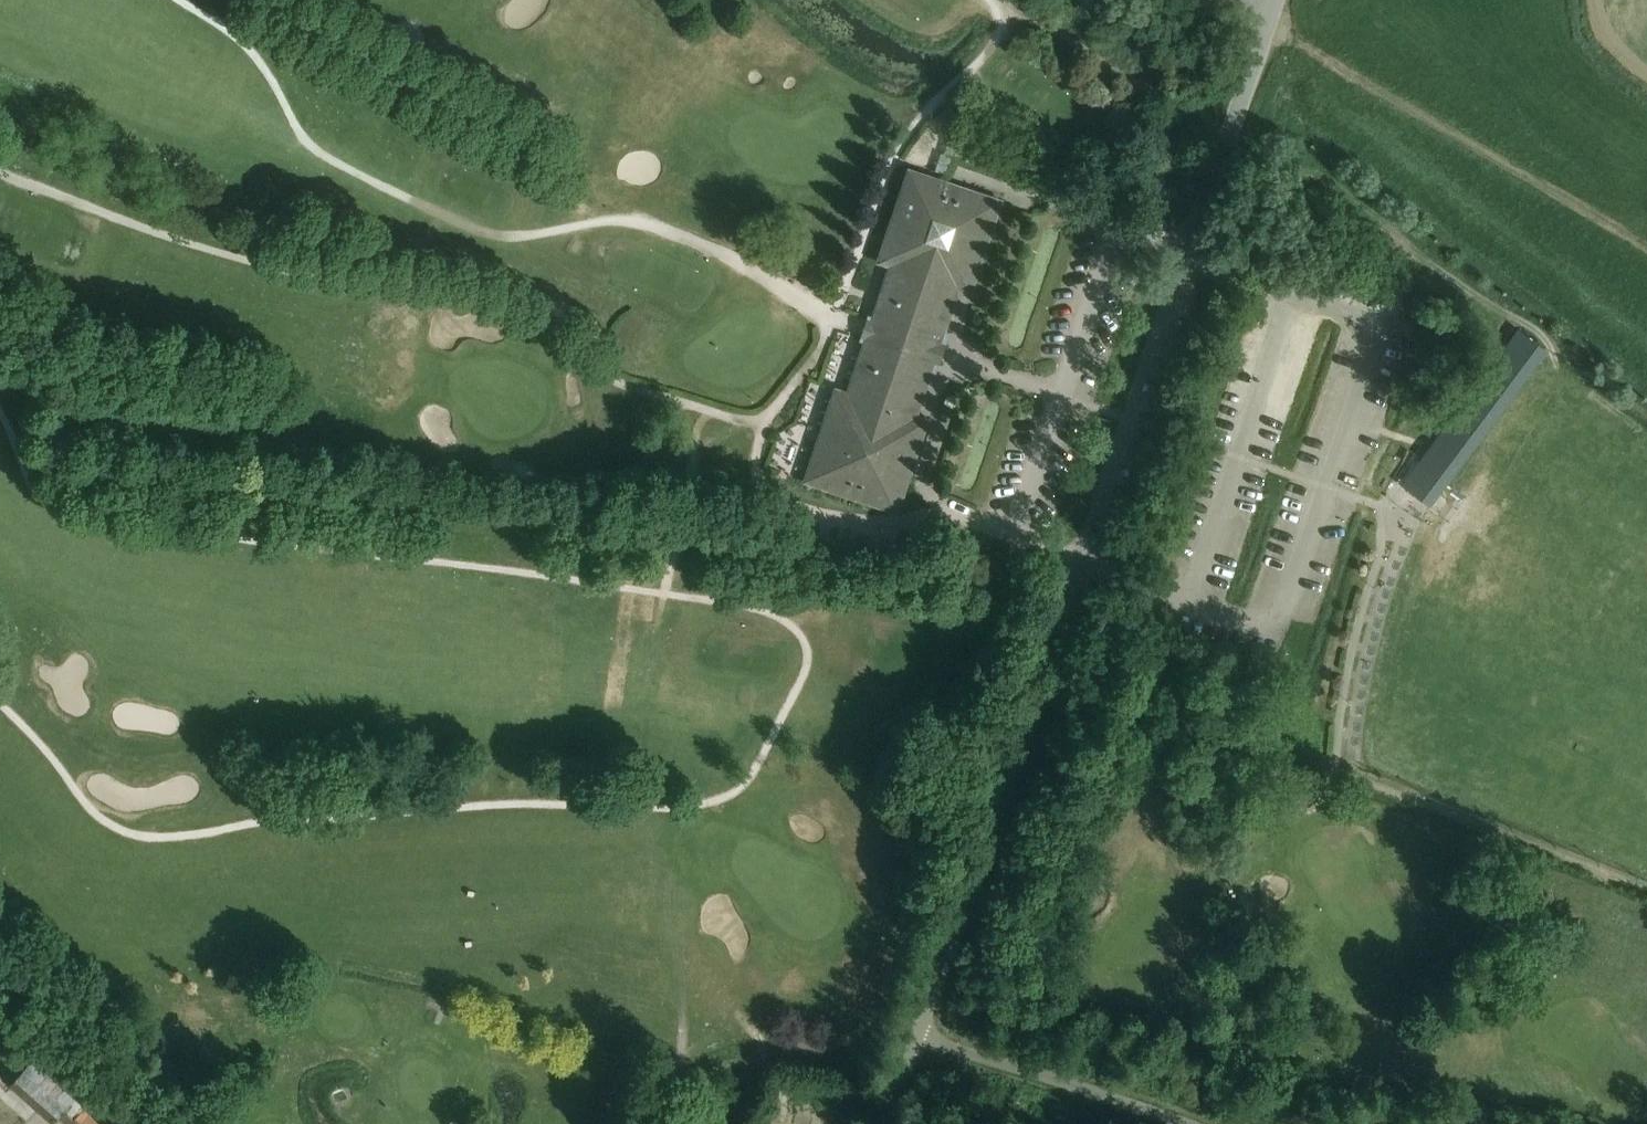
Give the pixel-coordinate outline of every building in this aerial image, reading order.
[(940,353),(944,334),(943,334),(959,288),(966,290),(968,286),(972,288),(1000,205),(996,204),(997,200),(915,172),(913,176),(909,175),(882,257),(886,259),(884,263),(892,265),(882,294),(874,318),(870,330),(940,353)] [(940,353),(870,330),(868,336),(866,339),(867,339),(850,392),(842,389),(841,393),(836,392),(808,477),(812,478),(811,482),(893,510),(895,506),(899,507),(926,425),(922,423),(923,419),(916,417),(931,371),(932,371),(940,353)] [(1547,349),(1523,330),(1407,483),(1431,502),(1430,504),(1440,512),(1449,501),(1439,492),(1547,349)] [(35,1063),(14,1084),(40,1109),(55,1120),(58,1117),(65,1123),(98,1123),(35,1063)]
